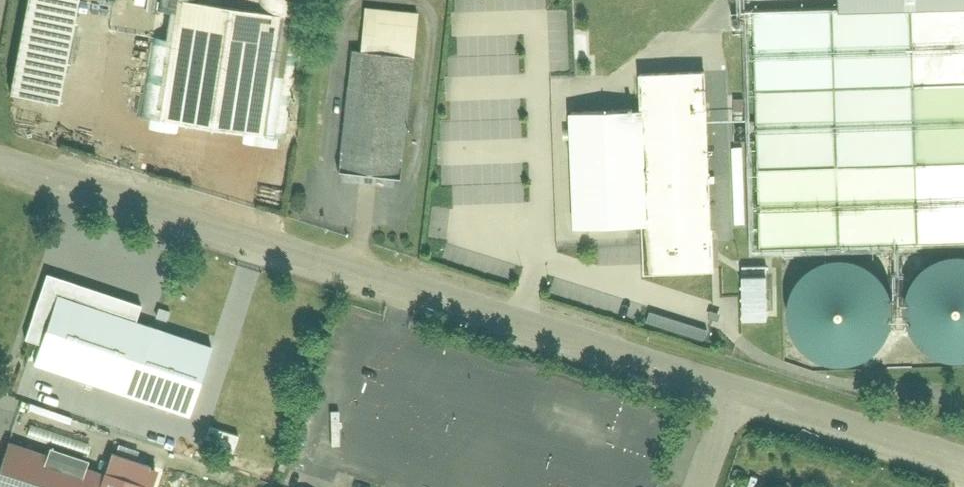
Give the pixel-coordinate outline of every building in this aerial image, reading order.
[(7,102),(57,111),(79,0),(28,0),(7,102)] [(276,153),(301,0),(161,0),(158,17),(171,19),(167,42),(152,40),(140,118),(149,119),(147,133),(276,153)] [(841,13),(963,11),(963,0),(840,0),(841,13)] [(398,180),(411,71),(413,71),(419,18),(360,12),(356,55),(350,54),(336,173),(398,180)] [(587,38),(574,38),(575,62),(588,62),(587,38)] [(709,75),(641,77),(642,112),(574,114),(577,238),(645,236),(646,281),(714,279),(709,75)] [(963,265),(954,266),(939,271),(925,282),(914,303),(911,321),(915,337),(929,356),(947,367),(963,370),(963,265)] [(880,356),(893,331),(894,317),(888,296),(877,282),(858,271),(840,268),(832,268),(819,272),(804,283),(792,301),(788,319),(791,337),(804,357),(824,370),(842,373),(866,367),(880,356)] [(155,331),(57,299),(34,369),(131,401),(155,331)] [(710,329),(650,310),(646,324),(706,342),(710,329)] [(106,478),(10,446),(0,475),(0,486),(148,486),(154,469),(114,455),(106,478)]
